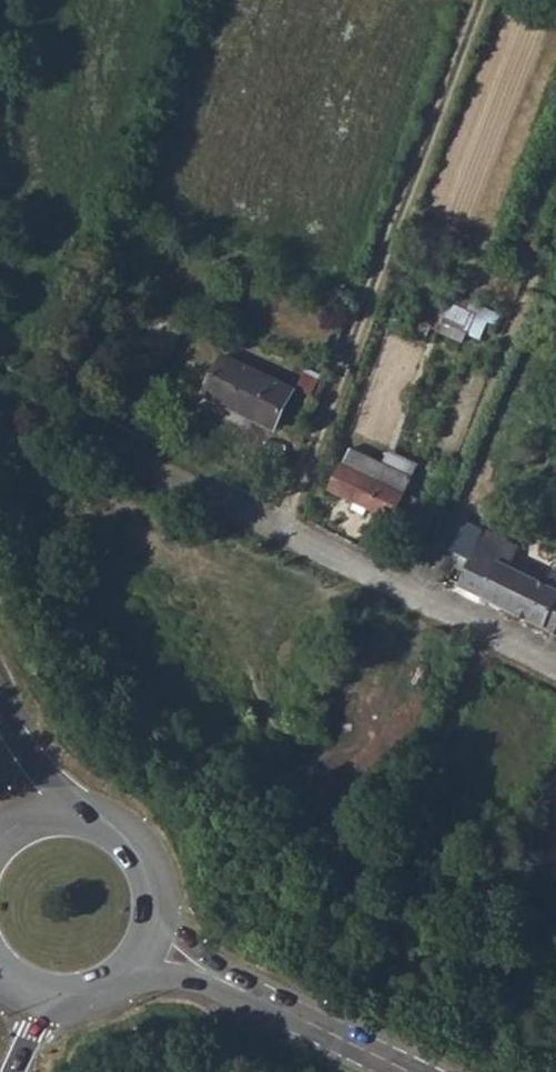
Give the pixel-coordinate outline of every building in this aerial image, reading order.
[(451,297),(444,328),(485,337),(492,306),(451,297)] [(186,331),(157,321),(146,344),(175,357),(186,331)] [(224,360),(205,399),(273,432),(293,391),(224,360)] [(306,370),(298,389),(312,397),(321,376),(306,370)] [(382,467),(352,452),(333,491),(394,520),(412,481),(382,467)] [(419,467),(388,453),(382,467),(412,481),(419,467)] [(555,636),(555,571),(546,567),(540,583),(511,570),(520,549),(466,523),(451,553),(470,561),(458,587),(485,602),(555,636)]
